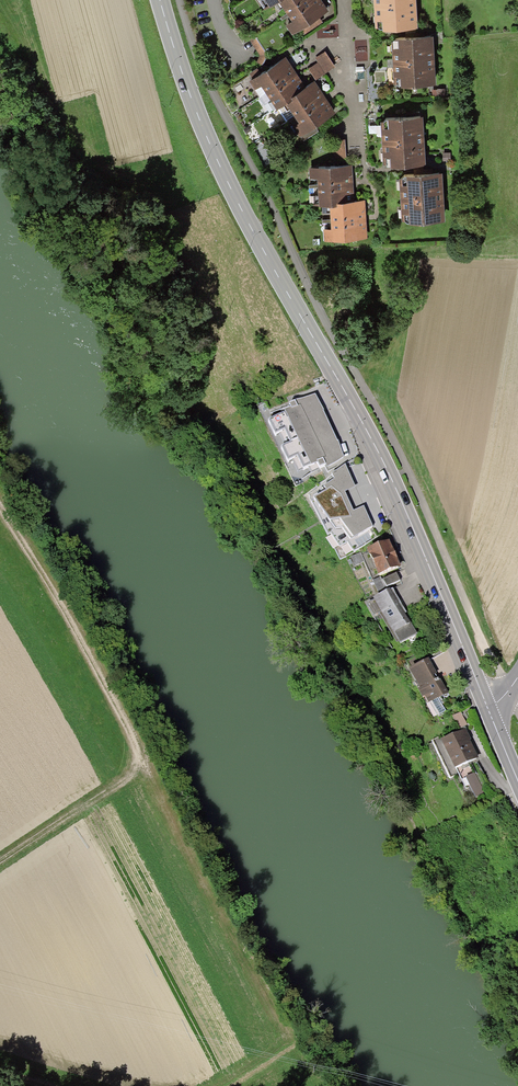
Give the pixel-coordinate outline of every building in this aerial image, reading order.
[(285,12),(279,16),(291,34),(300,28),(303,34),(324,20),(319,14),(327,9),(321,0),(277,0),(285,12)] [(376,25),(416,23),(415,0),(375,0),(376,25)] [(434,34),(392,37),(394,82),(437,80),(434,34)] [(335,66),(326,50),(315,56),(318,62),(310,67),(316,78),(335,66)] [(306,83),(287,55),(249,79),(269,110),(278,105),(287,119),(289,118),(299,133),(301,133),(304,138),(318,129),(315,123),(317,122),(322,129),(333,122),(328,115),(335,111),(314,78),(306,83)] [(423,117),(381,119),(383,164),(425,162),(423,117)] [(345,139),(332,139),(333,159),(345,158),(345,139)] [(351,164),(310,165),(310,175),(317,175),(317,183),(308,183),(309,187),(317,186),(318,200),(313,200),(313,203),(322,203),(322,212),(330,211),(330,218),(322,218),(322,221),(330,221),(330,226),(323,226),(323,238),(366,236),(365,198),(352,198),(351,164)] [(442,173),(399,176),(401,219),(445,217),(442,173)] [(315,394),(289,402),(291,407),(270,418),(276,431),(279,429),(286,443),(282,445),(288,458),(293,456),(299,470),(308,465),(312,472),(346,455),(315,394)] [(346,463),(332,472),(332,474),(316,485),(317,487),(309,494),(322,521),(340,559),(355,550),(378,536),(363,505),(354,509),(345,491),(356,486),(346,463)] [(387,538),(367,547),(379,575),(400,566),(387,538)] [(400,579),(396,572),(383,578),(387,585),(400,579)] [(392,586),(374,597),(374,598),(368,602),(375,614),(379,611),(396,641),(399,639),(401,641),(417,632),(405,613),(407,611),(392,586)] [(428,657),(409,668),(420,686),(417,688),(427,704),(430,702),(438,716),(447,711),(439,698),(449,692),(428,657)] [(461,712),(453,715),(459,728),(467,724),(461,712)] [(466,728),(441,740),(455,769),(478,758),(469,740),(471,739),(466,728)] [(475,772),(466,777),(475,798),(485,793),(475,772)]
